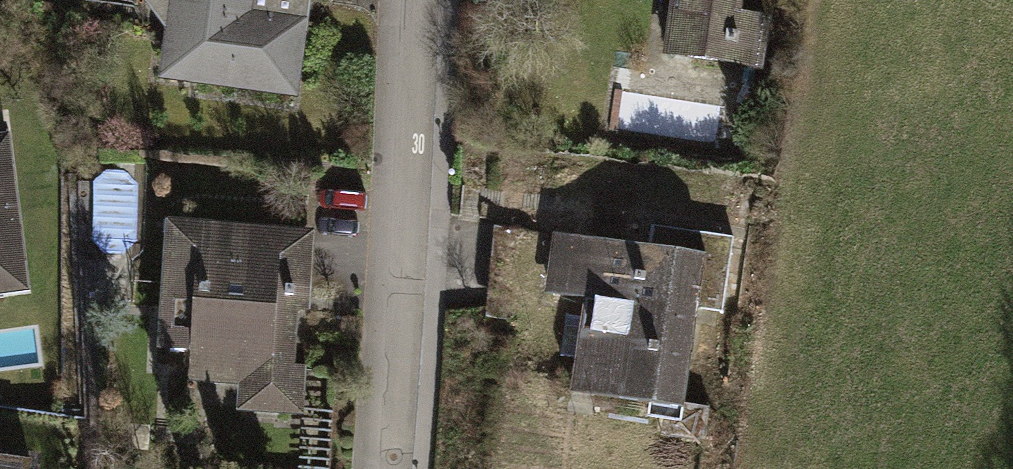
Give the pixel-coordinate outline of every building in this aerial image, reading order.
[(174,37),(179,0),(143,0),(174,37)] [(174,37),(169,71),(289,87),(301,0),(179,0),(174,37)] [(668,54),(724,61),(726,46),(732,47),(734,33),(765,37),(767,21),(731,16),(733,0),(676,0),(668,54)] [(726,46),(724,61),(761,68),(765,37),(734,33),(732,47),(726,46)] [(23,287),(10,181),(0,182),(0,289),(23,287)] [(178,224),(170,352),(190,353),(226,355),(225,369),(267,372),(267,368),(290,369),(298,231),(178,224)] [(645,263),(557,250),(551,291),(584,295),(581,317),(565,315),(560,355),(574,357),(570,389),(665,402),(674,404),(674,402),(687,308),(691,281),(726,285),(733,237),(650,226),(645,263)] [(691,281),(687,308),(722,313),(726,285),(691,281)] [(226,355),(190,353),(188,381),(239,385),(238,409),(287,411),(290,369),(267,368),(267,372),(225,369),(226,355)] [(674,404),(665,402),(661,435),(704,442),(709,407),(674,402),(674,404)] [(30,462),(0,458),(0,468),(29,468),(30,462)]
